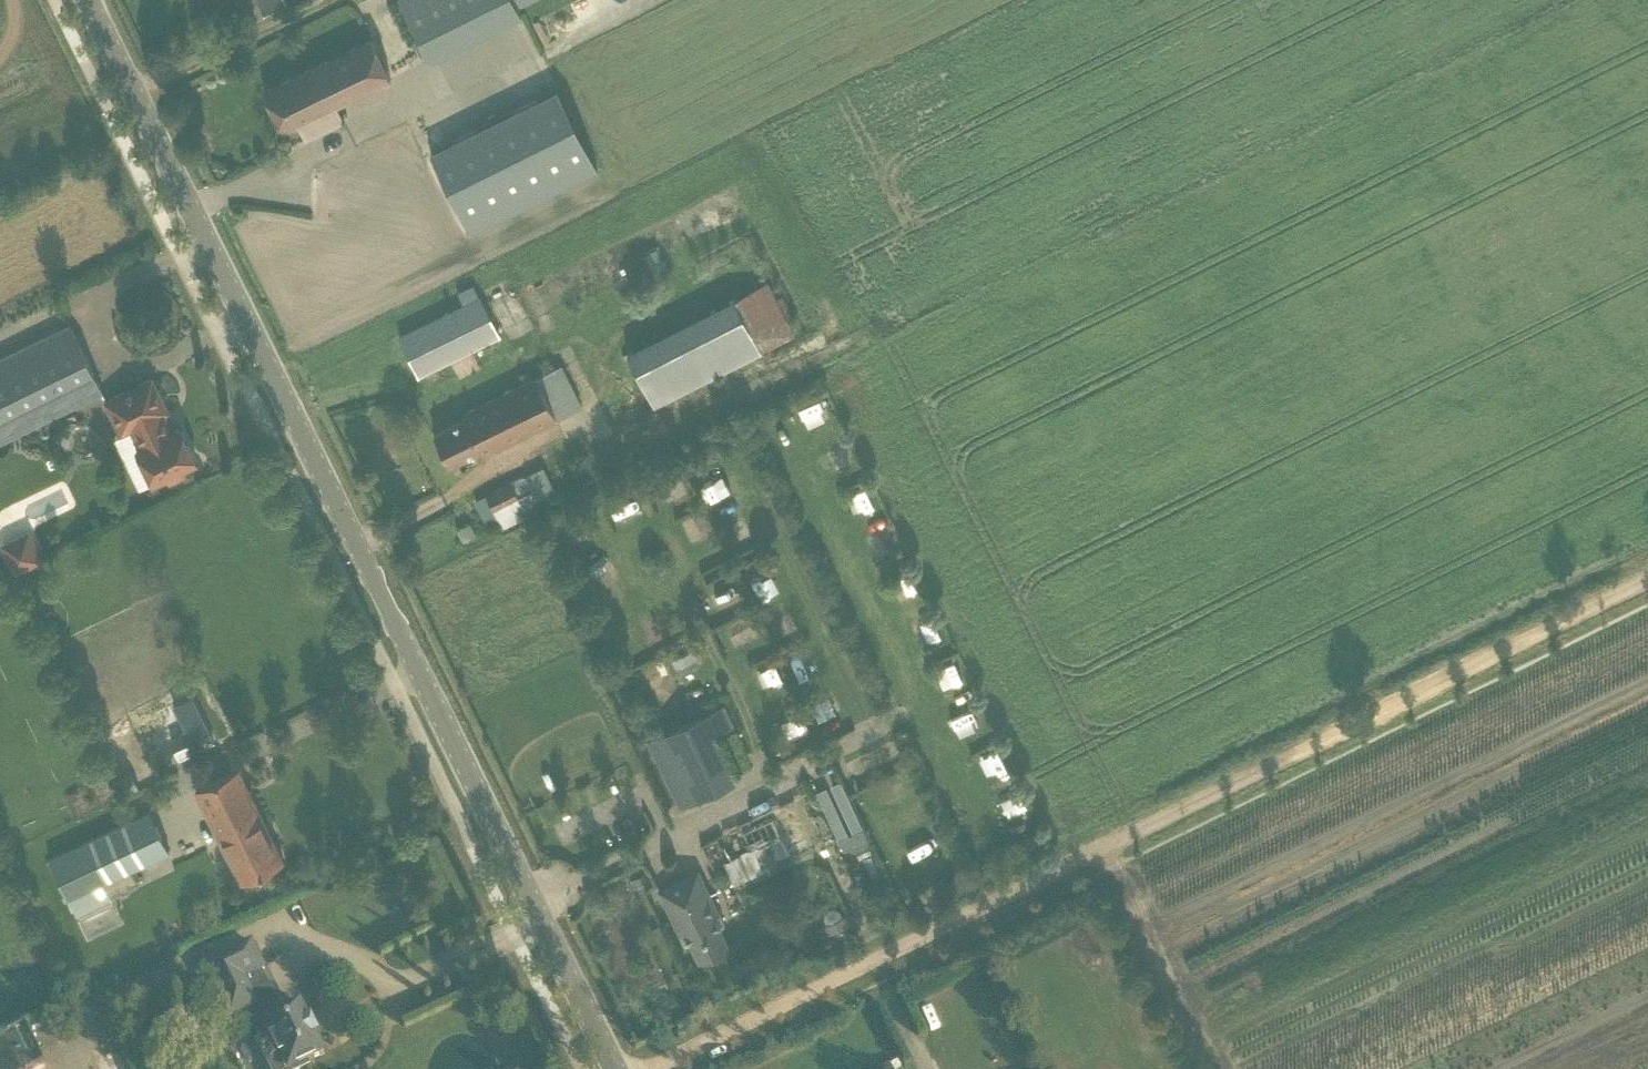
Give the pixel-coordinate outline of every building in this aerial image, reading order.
[(252,18),(287,1),(286,0),(242,0),(252,18)] [(337,102),(391,76),(371,37),(265,89),(284,128),(309,116),(317,133),(345,119),(337,102)] [(558,88),(431,151),(471,230),(598,168),(558,88)] [(457,291),(463,304),(400,335),(420,374),(451,358),(460,376),(480,366),(472,350),(500,335),(474,283),(457,291)] [(627,351),(654,404),(761,350),(736,300),(627,351)] [(103,390),(70,323),(0,357),(0,441),(103,390)] [(535,430),(558,418),(557,417),(581,405),(561,363),(462,412),(465,417),(435,432),(450,463),(480,448),(483,454),(521,435),(519,432),(533,426),(535,430)] [(165,411),(168,409),(152,376),(104,400),(120,434),(130,429),(139,447),(136,448),(152,484),(166,477),(168,481),(186,472),(183,467),(197,460),(181,426),(173,429),(165,411)] [(807,402),(814,426),(834,421),(828,397),(807,402)] [(659,486),(668,496),(686,481),(677,471),(659,486)] [(498,515),(501,523),(539,505),(524,474),(477,498),(487,520),(498,515)] [(684,519),(700,546),(716,537),(701,510),(684,519)] [(579,549),(594,538),(581,519),(566,530),(579,549)] [(884,558),(901,550),(888,524),(859,539),(868,556),(880,549),(884,558)] [(42,558),(28,529),(0,543),(14,571),(42,558)] [(609,563),(589,572),(597,591),(618,582),(609,563)] [(752,582),(761,601),(780,591),(770,573),(752,582)] [(750,614),(727,623),(734,643),(757,633),(750,614)] [(916,625),(929,644),(943,634),(929,615),(916,625)] [(940,668),(946,686),(965,680),(959,663),(940,668)] [(819,718),(831,713),(824,697),(812,702),(819,718)] [(724,704),(649,739),(680,805),(702,795),(680,749),(733,724),(724,704)] [(966,734),(985,728),(978,705),(959,711),(966,734)] [(194,790),(240,882),(284,860),(238,768),(194,790)] [(74,790),(67,794),(70,800),(77,796),(74,790)] [(1022,791),(1002,799),(1010,820),(1030,812),(1022,791)] [(789,857),(811,847),(793,807),(717,842),(735,883),(789,858),(789,857)] [(149,809),(49,857),(77,916),(113,898),(105,882),(120,874),(169,851),(149,809)] [(844,849),(857,843),(867,839),(862,827),(853,831),(848,834),(839,838),(839,839),(844,849)] [(720,925),(725,923),(710,893),(696,900),(684,876),(659,889),(685,942),(690,940),(699,960),(710,955),(712,960),(722,955),(720,950),(730,945),(720,925)] [(840,909),(836,907),(831,906),(827,908),(824,911),(824,916),(825,920),(828,922),(843,915),(842,913),(840,909)] [(257,1005),(245,980),(264,970),(251,943),(205,966),(231,1019),(257,1005)] [(260,1040),(269,1059),(266,1060),(270,1068),(303,1068),(308,1066),(307,1063),(324,1054),(300,1004),(283,1013),(263,1022),(270,1035),(260,1040)] [(0,1045),(0,1068),(16,1068),(3,1044),(0,1045)]
